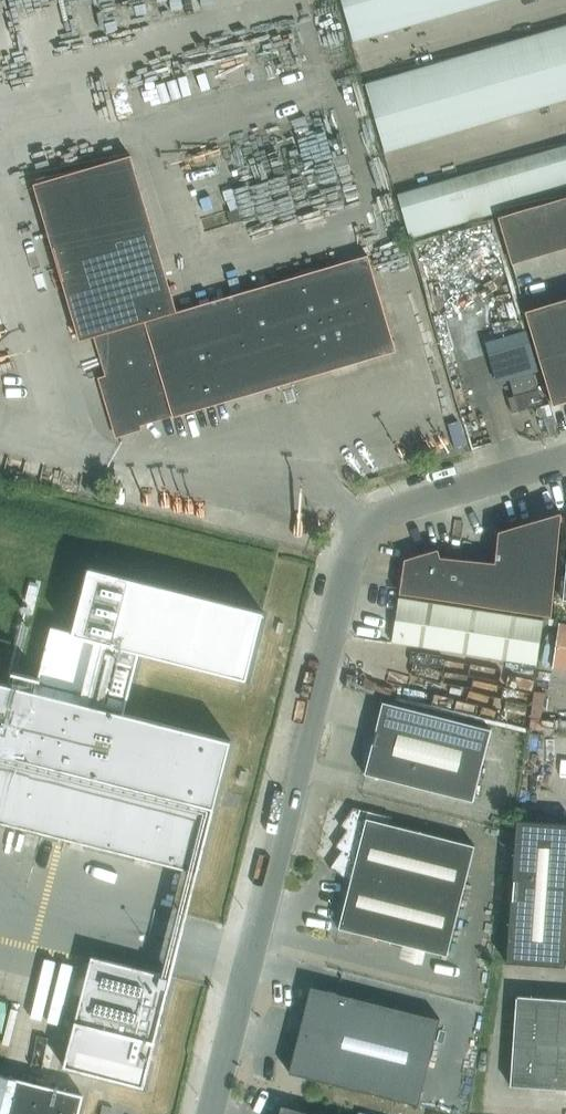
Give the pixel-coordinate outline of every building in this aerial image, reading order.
[(388,0),(368,0),(365,1),(375,35),(397,29),(388,0)] [(397,29),(418,22),(411,0),(388,0),(397,29)] [(418,22),(439,16),(434,0),(411,0),(418,22)] [(457,0),(434,0),(439,16),(460,10),(457,0)] [(460,10),(482,4),(480,0),(457,0),(460,10)] [(375,35),(365,1),(343,7),(353,41),(375,35)] [(565,58),(565,25),(557,27),(565,58)] [(546,68),(565,62),(565,58),(557,27),(536,34),(546,68)] [(515,40),(525,74),(546,68),(536,34),(515,40)] [(493,46),(503,80),(525,74),(515,40),(493,46)] [(472,52),(482,86),(503,80),(493,46),(472,52)] [(451,58),(461,93),(482,86),(472,52),(451,58)] [(440,99),(461,93),(451,58),(430,65),(440,99)] [(546,68),(556,102),(565,99),(565,62),(546,68)] [(418,105),(440,99),(430,65),(409,71),(418,105)] [(546,68),(525,74),(535,108),(556,102),(546,68)] [(387,77),(397,111),(418,105),(409,71),(387,77)] [(525,74),(503,80),(513,114),(535,108),(525,74)] [(375,118),(397,111),(387,77),(365,83),(375,118)] [(503,80),(482,86),(492,121),(513,114),(503,80)] [(482,86),(461,93),(471,127),(492,121),(482,86)] [(471,127),(461,93),(440,99),(450,133),(471,127)] [(450,133),(440,99),(418,105),(428,139),(450,133)] [(418,105),(397,111),(407,145),(428,139),(418,105)] [(407,145),(397,111),(375,118),(385,152),(407,145)] [(547,150),(559,193),(565,191),(565,145),(547,150)] [(547,150),(526,156),(538,199),(559,193),(547,150)] [(175,416),(396,350),(368,255),(177,311),(131,155),(34,184),(80,340),(94,336),(107,378),(103,379),(118,432),(137,427),(136,422),(172,412),(173,416),(175,416)] [(538,199),(526,156),(494,166),(506,209),(538,199)] [(506,209),(494,166),(462,175),(474,218),(506,209)] [(474,218),(462,175),(441,181),(453,224),(474,218)] [(453,224),(441,181),(420,187),(432,230),(453,224)] [(432,230),(420,187),(398,194),(410,237),(432,230)] [(545,203),(559,250),(565,248),(565,197),(545,203)] [(521,210),(535,257),(559,250),(545,203),(521,210)] [(511,264),(535,257),(521,210),(497,217),(511,264)] [(549,304),(563,351),(565,350),(565,299),(549,304)] [(563,351),(549,304),(525,311),(539,358),(563,351)] [(528,330),(485,342),(491,366),(534,353),(528,330)] [(553,405),(565,401),(565,360),(563,351),(539,358),(553,405)] [(533,370),(508,378),(513,396),(508,398),(513,412),(520,410),(543,404),(538,389),(535,375),(533,370)] [(97,493),(100,482),(89,479),(86,490),(97,493)] [(405,559),(400,593),(422,596),(552,616),(561,512),(499,531),(496,562),(441,557),(438,549),(405,559)] [(196,872),(198,872),(214,808),(231,740),(124,713),(125,710),(139,652),(247,679),(264,612),(89,568),(73,632),(51,626),(39,677),(11,671),(9,681),(8,684),(0,682),(0,822),(196,872)] [(543,620),(399,597),(392,641),(536,664),(543,620)] [(559,622),(552,666),(565,668),(565,623),(559,622)] [(5,668),(12,640),(0,638),(0,667),(5,668)] [(373,737),(365,742),(370,751),(364,773),(473,801),(492,728),(383,701),(373,737)] [(341,851),(330,867),(350,881),(339,928),(447,955),(475,845),(390,824),(392,816),(353,807),(340,825),(347,830),(335,846),(341,851)] [(506,962),(565,966),(565,954),(565,823),(517,819),(506,962)] [(91,956),(64,1066),(144,1087),(172,976),(91,956)] [(311,986),(289,1072),(418,1104),(440,1018),(311,986)] [(513,1040),(545,1042),(548,997),(516,995),(513,1040)] [(565,1044),(565,999),(548,997),(545,1042),(565,1044)] [(542,1087),(545,1042),(513,1040),(510,1085),(542,1087)] [(545,1042),(542,1087),(565,1089),(565,1044),(545,1042)] [(82,1095),(0,1074),(0,1113),(77,1113),(82,1095)]
